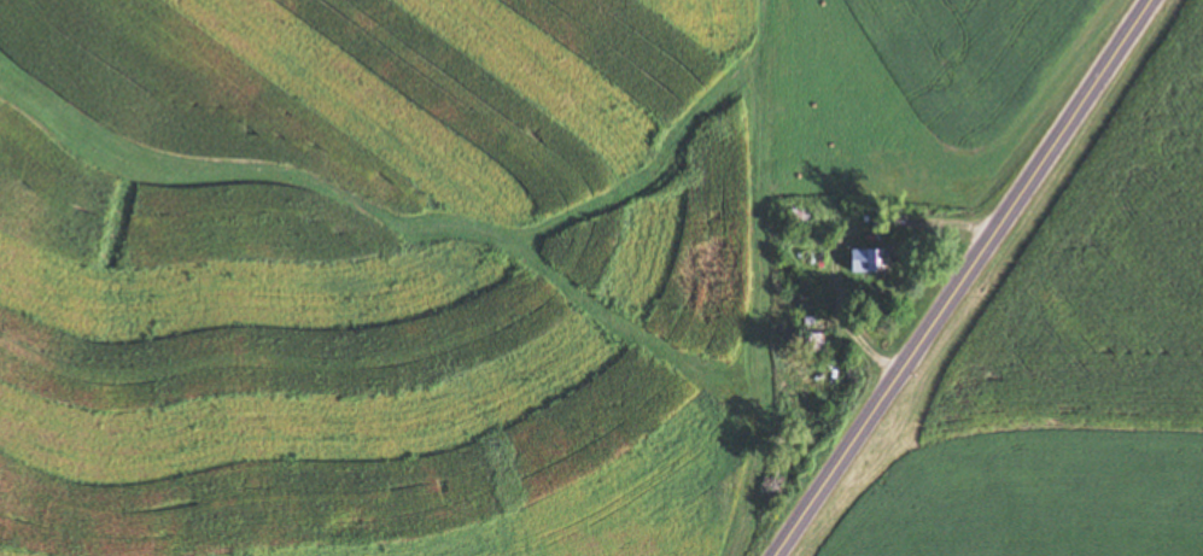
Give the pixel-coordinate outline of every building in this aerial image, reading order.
[(847,250),(847,272),(881,272),(881,250),(847,250)] [(825,351),(825,335),(802,335),(802,351),(825,351)]
